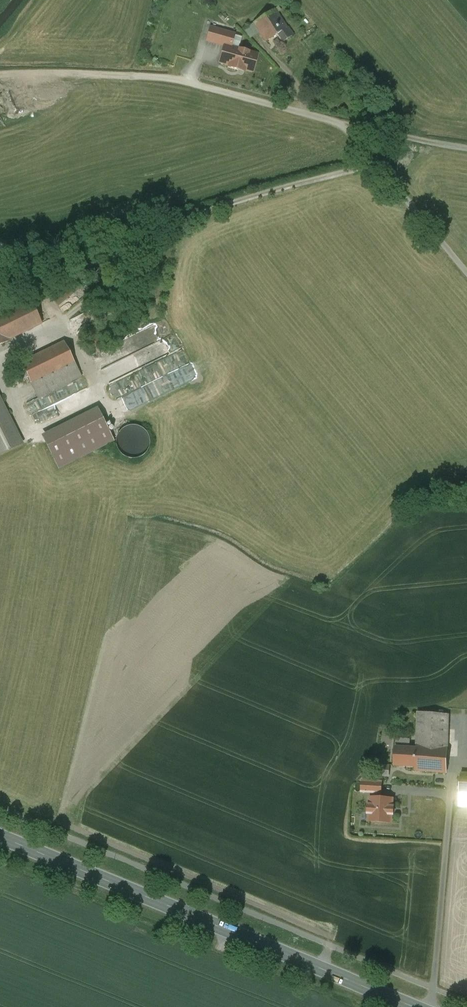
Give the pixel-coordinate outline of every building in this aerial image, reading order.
[(294,31),(276,5),(254,20),(267,39),(276,32),(282,40),(294,31)] [(240,32),(213,24),(208,40),(226,45),(221,62),(256,72),(261,54),(236,47),(240,32)] [(75,278),(50,295),(56,305),(82,288),(75,278)] [(10,341),(9,340),(42,324),(31,301),(0,316),(0,346),(10,341)] [(106,348),(96,327),(81,334),(91,355),(106,348)] [(142,382),(182,365),(170,336),(130,353),(135,365),(142,362),(145,370),(138,373),(142,382)] [(64,342),(21,363),(38,399),(81,377),(64,342)] [(22,443),(0,399),(0,454),(22,443)] [(42,435),(46,443),(100,415),(97,408),(42,435)] [(46,443),(58,468),(113,440),(100,415),(46,443)] [(137,425),(133,425),(128,426),(124,428),(121,431),(118,435),(117,439),(116,444),(117,448),(119,452),(122,456),(126,458),(130,460),(135,460),(139,459),(144,457),(147,454),(150,450),(151,446),(151,442),(151,437),(149,433),(146,429),(142,427),(137,425)] [(417,749),(415,767),(415,770),(447,773),(449,714),(437,714),(418,712),(417,749)] [(415,767),(417,749),(410,748),(410,739),(396,738),(395,766),(415,767)] [(376,775),(389,776),(389,764),(376,763),(376,775)] [(461,774),(459,806),(466,807),(466,774),(461,774)] [(381,794),(381,779),(359,778),(359,791),(374,791),(374,794),(381,794)] [(393,799),(371,797),(369,821),(391,823),(393,799)]
